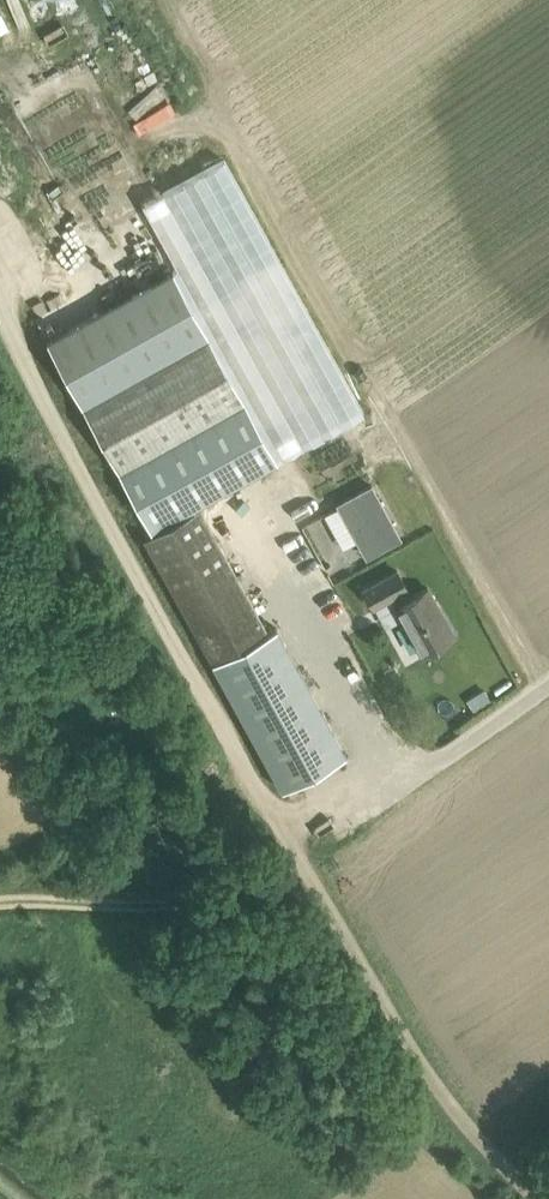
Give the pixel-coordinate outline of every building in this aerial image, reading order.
[(201,112),(179,123),(215,197),(221,194),(228,209),(240,203),(250,223),(245,225),(257,249),(266,244),(201,112)] [(173,127),(136,143),(199,281),(236,264),(173,127)] [(174,269),(48,338),(82,405),(117,468),(152,530),(278,459),(243,397),(208,334),(174,269)] [(303,476),(340,459),(262,283),(225,300),(303,476)] [(364,555),(400,536),(372,484),(336,503),(364,555)] [(198,505),(144,535),(213,661),(268,631),(198,505)] [(454,633),(428,586),(411,595),(398,570),(364,589),(373,606),(391,597),(421,651),(454,633)] [(268,631),(213,661),(283,787),(346,753),(276,626),(268,631)]
